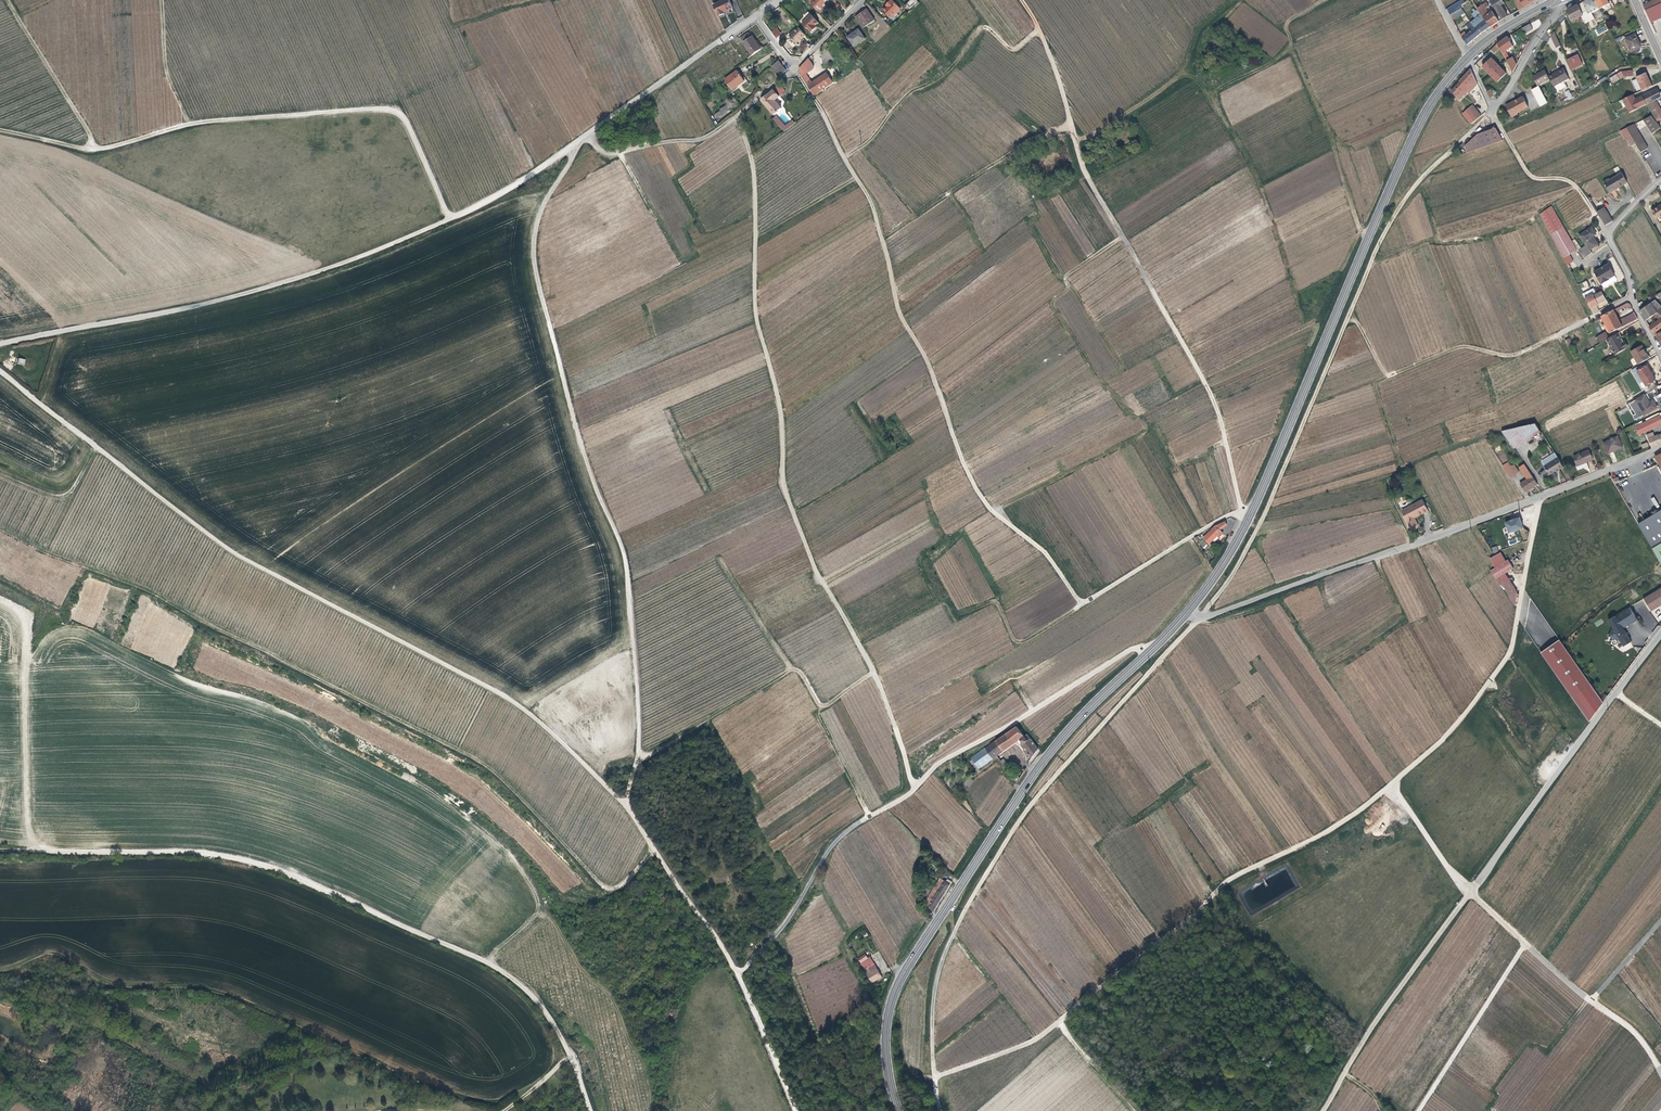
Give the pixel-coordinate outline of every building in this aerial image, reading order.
[(727,0),(718,0),(712,2),(716,14),(722,12),(722,10),(731,7),(729,1),(727,2),(727,0)] [(738,16),(742,14),(736,0),(731,0),(738,16)] [(811,5),(816,11),(820,7),(822,9),(826,6),(824,3),(827,0),(815,0),(811,5)] [(885,0),(872,0),(871,2),(876,8),(885,0)] [(890,19),(901,9),(893,0),(890,0),(880,9),(890,19)] [(919,2),(917,0),(910,0),(907,2),(913,8),(919,2)] [(1501,20),(1507,17),(1499,3),(1503,1),(1502,0),(1488,0),(1492,8),(1493,7),(1501,20)] [(1511,15),(1535,1),(1534,0),(1515,0),(1505,6),(1511,15)] [(1577,6),(1583,16),(1581,17),(1585,24),(1594,19),(1591,14),(1599,9),(1595,0),(1588,0),(1577,6)] [(1599,9),(1609,4),(1607,0),(1595,0),(1599,9)] [(1645,10),(1660,3),(1660,0),(1652,0),(1642,4),(1645,10)] [(1458,2),(1446,10),(1450,16),(1462,9),(1458,2)] [(1479,12),(1490,27),(1498,22),(1486,3),(1477,9),(1479,12)] [(1650,23),(1660,18),(1660,3),(1645,10),(1650,23)] [(1473,16),(1479,12),(1477,9),(1476,7),(1474,9),(1472,6),(1471,7),(1472,9),(1470,11),(1473,16)] [(1583,16),(1577,6),(1567,12),(1572,22),(1581,17),(1583,16)] [(866,10),(854,18),(862,30),(874,22),(866,10)] [(1478,27),(1483,33),(1490,27),(1479,12),(1473,16),(1469,19),(1477,28),(1478,27)] [(811,33),(815,30),(814,28),(816,26),(819,24),(811,15),(802,23),(811,33)] [(1462,39),(1467,45),(1483,33),(1478,27),(1477,28),(1469,19),(1465,22),(1472,30),(1468,34),(1466,32),(1465,32),(1460,36),(1462,39)] [(1533,29),(1530,24),(1522,28),(1525,33),(1533,29)] [(1605,25),(1596,30),(1599,34),(1607,30),(1605,25)] [(780,34),(774,26),(770,29),(776,37),(780,34)] [(805,36),(798,28),(789,36),(796,44),(805,36)] [(859,30),(855,33),(847,37),(848,39),(854,47),(865,40),(859,30)] [(1633,31),(1625,35),(1627,39),(1625,40),(1631,52),(1632,52),(1633,53),(1633,54),(1636,55),(1637,55),(1639,53),(1640,52),(1641,50),(1641,49),(1640,47),(1641,47),(1637,39),(1636,40),(1634,36),(1635,35),(1633,31)] [(750,55),(760,48),(751,36),(749,37),(747,33),(740,37),(743,41),(741,42),(750,55)] [(1555,34),(1551,38),(1556,49),(1561,47),(1555,34)] [(1499,48),(1513,73),(1516,65),(1512,58),(1509,59),(1505,52),(1513,47),(1507,37),(1497,44),(1499,48)] [(1494,54),(1499,48),(1496,45),(1491,50),(1494,54)] [(1578,57),(1567,62),(1571,70),(1582,66),(1578,57)] [(814,68),(808,59),(798,69),(798,72),(802,78),(805,76),(803,74),(805,73),(805,74),(810,70),(814,68)] [(1482,68),(1490,76),(1497,83),(1506,74),(1499,67),(1492,59),(1482,68)] [(786,70),(778,61),(771,67),(779,76),(786,70)] [(1459,81),(1460,82),(1457,85),(1450,92),(1459,100),(1467,92),(1468,94),(1477,84),(1470,69),(1459,81)] [(1550,80),(1554,87),(1564,82),(1569,79),(1563,69),(1548,77),(1550,80)] [(743,80),(736,70),(724,79),(731,89),(743,80)] [(1538,87),(1539,87),(1550,80),(1548,77),(1545,71),(1533,78),(1538,87)] [(1621,71),(1610,78),(1613,83),(1624,77),(1626,76),(1626,71),(1621,71)] [(805,76),(802,78),(804,82),(807,80),(810,83),(811,82),(805,74),(805,73),(803,74),(805,76)] [(821,86),(831,80),(827,73),(816,81),(813,83),(812,83),(811,82),(810,83),(807,80),(804,82),(813,95),(822,89),(823,89),(821,86)] [(1642,89),(1643,90),(1652,86),(1649,78),(1646,73),(1637,78),(1642,89)] [(1637,91),(1642,89),(1637,78),(1632,81),(1637,91)] [(833,83),(831,80),(821,86),(823,89),(822,89),(823,90),(832,84),(833,83)] [(1554,87),(1557,93),(1567,88),(1565,83),(1564,82),(1554,87)] [(784,92),(779,85),(761,100),(773,115),(781,109),(774,101),(784,92)] [(1531,90),(1540,107),(1547,103),(1539,87),(1538,87),(1531,90)] [(1630,113),(1647,104),(1655,101),(1660,98),(1660,92),(1659,93),(1657,89),(1635,99),(1633,95),(1623,99),(1630,113)] [(1568,90),(1564,92),(1569,100),(1573,97),(1568,90)] [(1523,96),(1514,101),(1515,103),(1513,104),(1512,104),(1506,107),(1511,117),(1518,114),(1517,113),(1529,107),(1523,96)] [(1647,104),(1657,120),(1660,117),(1660,111),(1655,101),(1647,104)] [(722,116),(730,111),(726,106),(719,111),(722,116)] [(1468,121),(1472,125),(1481,116),(1473,107),(1463,114),(1467,118),(1470,116),(1471,118),(1468,121)] [(1652,115),(1641,120),(1650,133),(1659,126),(1656,121),(1652,115)] [(773,119),(784,132),(791,127),(788,124),(785,127),(777,117),(773,119)] [(1635,124),(1628,127),(1621,131),(1624,137),(1625,136),(1630,146),(1636,143),(1641,153),(1648,149),(1635,124)] [(1464,146),(1467,153),(1502,141),(1496,128),(1477,135),(1464,146)] [(1626,184),(1620,174),(1608,181),(1607,180),(1601,183),(1608,194),(1626,184)] [(1650,210),(1655,218),(1660,214),(1660,202),(1650,210)] [(1569,255),(1576,251),(1552,206),(1539,215),(1562,259),(1569,255)] [(1605,207),(1597,212),(1606,226),(1614,221),(1605,207)] [(1591,228),(1581,235),(1587,245),(1579,251),(1584,260),(1593,254),(1590,249),(1597,244),(1593,237),(1596,234),(1591,228)] [(1569,255),(1562,259),(1566,266),(1572,262),(1569,255)] [(1596,273),(1599,278),(1605,288),(1605,289),(1606,289),(1618,282),(1618,281),(1618,280),(1608,265),(1595,273),(1596,273)] [(1586,281),(1579,284),(1582,291),(1590,288),(1586,281)] [(1583,295),(1586,299),(1594,295),(1595,296),(1597,294),(1594,289),(1583,295)] [(1586,299),(1594,314),(1600,311),(1598,307),(1596,308),(1595,306),(1597,305),(1606,300),(1602,292),(1597,294),(1595,296),(1594,295),(1586,299)] [(1651,303),(1655,309),(1657,311),(1658,312),(1660,308),(1660,306),(1655,300),(1651,303)] [(1651,303),(1646,306),(1650,313),(1655,309),(1651,303)] [(1646,306),(1639,311),(1645,321),(1648,319),(1646,316),(1650,313),(1646,306)] [(1622,309),(1621,307),(1599,318),(1600,321),(1603,320),(1610,334),(1637,319),(1634,313),(1619,322),(1615,313),(1622,309)] [(1649,327),(1653,333),(1660,327),(1660,318),(1649,327)] [(1600,343),(1611,339),(1611,338),(1611,337),(1609,338),(1606,333),(1597,337),(1600,343)] [(1607,341),(1616,356),(1629,348),(1626,343),(1623,345),(1618,334),(1611,338),(1611,339),(1607,341)] [(1564,340),(1568,348),(1572,346),(1568,338),(1564,340)] [(1632,352),(1640,365),(1650,359),(1643,346),(1632,352)] [(1642,368),(1633,373),(1643,390),(1656,382),(1648,368),(1644,371),(1643,370),(1642,368)] [(1650,399),(1646,394),(1635,401),(1645,416),(1657,408),(1654,403),(1655,402),(1652,398),(1650,399)] [(1639,435),(1660,424),(1660,418),(1660,416),(1636,427),(1639,435)] [(1515,450),(1527,442),(1541,432),(1536,425),(1518,428),(1515,429),(1503,432),(1515,450)] [(1659,436),(1658,435),(1655,437),(1653,433),(1648,435),(1647,436),(1651,446),(1651,447),(1660,443),(1660,435),(1659,436)] [(1623,448),(1618,437),(1604,444),(1609,454),(1623,448)] [(1574,458),(1578,467),(1587,463),(1592,461),(1588,452),(1574,458)] [(1559,470),(1564,467),(1558,458),(1545,467),(1550,475),(1558,470),(1559,470)] [(1507,463),(1503,465),(1511,477),(1515,475),(1510,467),(1510,468),(1507,463)] [(1587,463),(1578,467),(1576,468),(1578,472),(1588,467),(1587,463)] [(1514,464),(1510,467),(1515,475),(1519,472),(1514,464)] [(1526,493),(1538,485),(1524,465),(1520,468),(1528,480),(1521,485),(1526,493)] [(1418,526),(1418,525),(1414,519),(1425,513),(1428,511),(1424,502),(1423,500),(1419,502),(1403,511),(1406,516),(1405,517),(1409,527),(1411,529),(1418,526)] [(1660,516),(1659,513),(1657,511),(1652,513),(1654,516),(1655,519),(1645,525),(1640,528),(1660,563),(1660,516)] [(1654,516),(1644,522),(1645,525),(1655,519),(1654,516)] [(1524,529),(1520,518),(1515,520),(1515,519),(1511,521),(1511,522),(1506,524),(1510,534),(1524,529)] [(1220,535),(1217,531),(1227,528),(1226,522),(1215,525),(1216,528),(1207,534),(1207,535),(1202,539),(1206,545),(1211,541),(1218,537),(1219,538),(1221,536),(1220,535)] [(1505,560),(1500,553),(1489,560),(1494,567),(1505,560)] [(1518,591),(1505,574),(1514,568),(1508,560),(1490,571),(1496,580),(1500,585),(1502,585),(1510,596),(1510,597),(1515,605),(1518,591)] [(1651,611),(1660,606),(1660,589),(1644,600),(1651,611)] [(1630,608),(1609,621),(1613,628),(1609,637),(1622,643),(1624,648),(1631,644),(1624,630),(1638,621),(1630,608)] [(1560,641),(1542,653),(1541,654),(1572,698),(1573,698),(1591,686),(1560,641)] [(1589,723),(1590,722),(1604,703),(1591,686),(1573,698),(1572,698),(1589,723)] [(1025,741),(1013,726),(967,757),(975,768),(1017,740),(1019,742),(1017,744),(1026,755),(1024,758),(1026,761),(1035,748),(1027,739),(1025,741)] [(878,978),(871,966),(860,972),(867,984),(878,978)]
